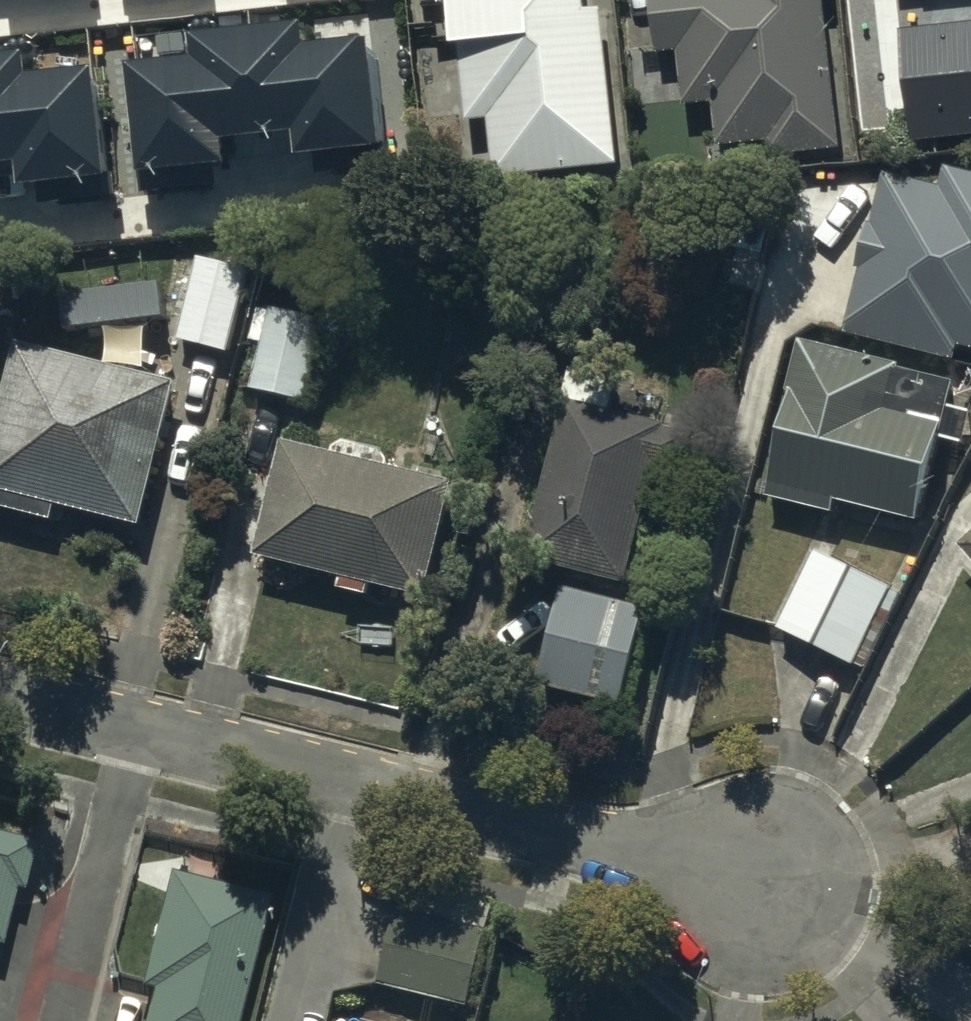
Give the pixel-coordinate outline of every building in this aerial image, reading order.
[(465,121),(489,118),(495,179),(619,167),(603,7),(590,8),(589,0),(452,0),(465,121)] [(655,58),(676,55),(682,110),(714,107),(718,144),(773,138),(775,153),(839,146),(824,0),(649,0),(655,58)] [(896,29),(910,140),(970,132),(970,20),(896,29)] [(299,23),(185,35),(188,56),(126,62),(137,167),(219,159),(217,135),(289,127),(292,153),(379,143),(367,34),(301,41),(299,23)] [(0,53),(0,155),(12,154),(15,180),(102,171),(90,61),(24,69),(22,50),(0,53)] [(888,176),(877,223),(868,221),(858,264),(864,268),(848,331),(959,360),(962,345),(970,348),(970,173),(946,167),(941,188),(888,176)] [(256,268),(200,254),(180,338),(235,352),(256,268)] [(331,316),(274,303),(255,388),(312,400),(331,316)] [(804,337),(767,494),(835,510),(839,497),(914,515),(933,434),(964,441),(970,412),(970,407),(954,403),(961,374),(804,337)] [(24,341),(0,436),(0,507),(60,522),(64,505),(146,525),(182,380),(24,341)] [(674,416),(563,391),(525,558),(624,580),(652,455),(684,462),(691,430),(671,426),(674,416)] [(462,480),(288,439),(261,553),(347,573),(344,588),(372,595),(375,582),(435,596),(462,480)] [(960,544),(970,556),(970,535),(960,544)] [(905,591),(815,549),(778,627),(868,669),(905,591)] [(650,608),(563,585),(537,684),(612,704),(624,707),(650,608)] [(612,704),(537,684),(527,719),(602,739),(612,704)] [(1,943),(15,885),(28,888),(39,842),(0,832),(0,943),(1,943)] [(174,871),(143,987),(154,989),(145,1020),(239,1020),(272,897),(174,871)] [(493,925),(397,902),(377,984),(473,1007),(493,925)]
